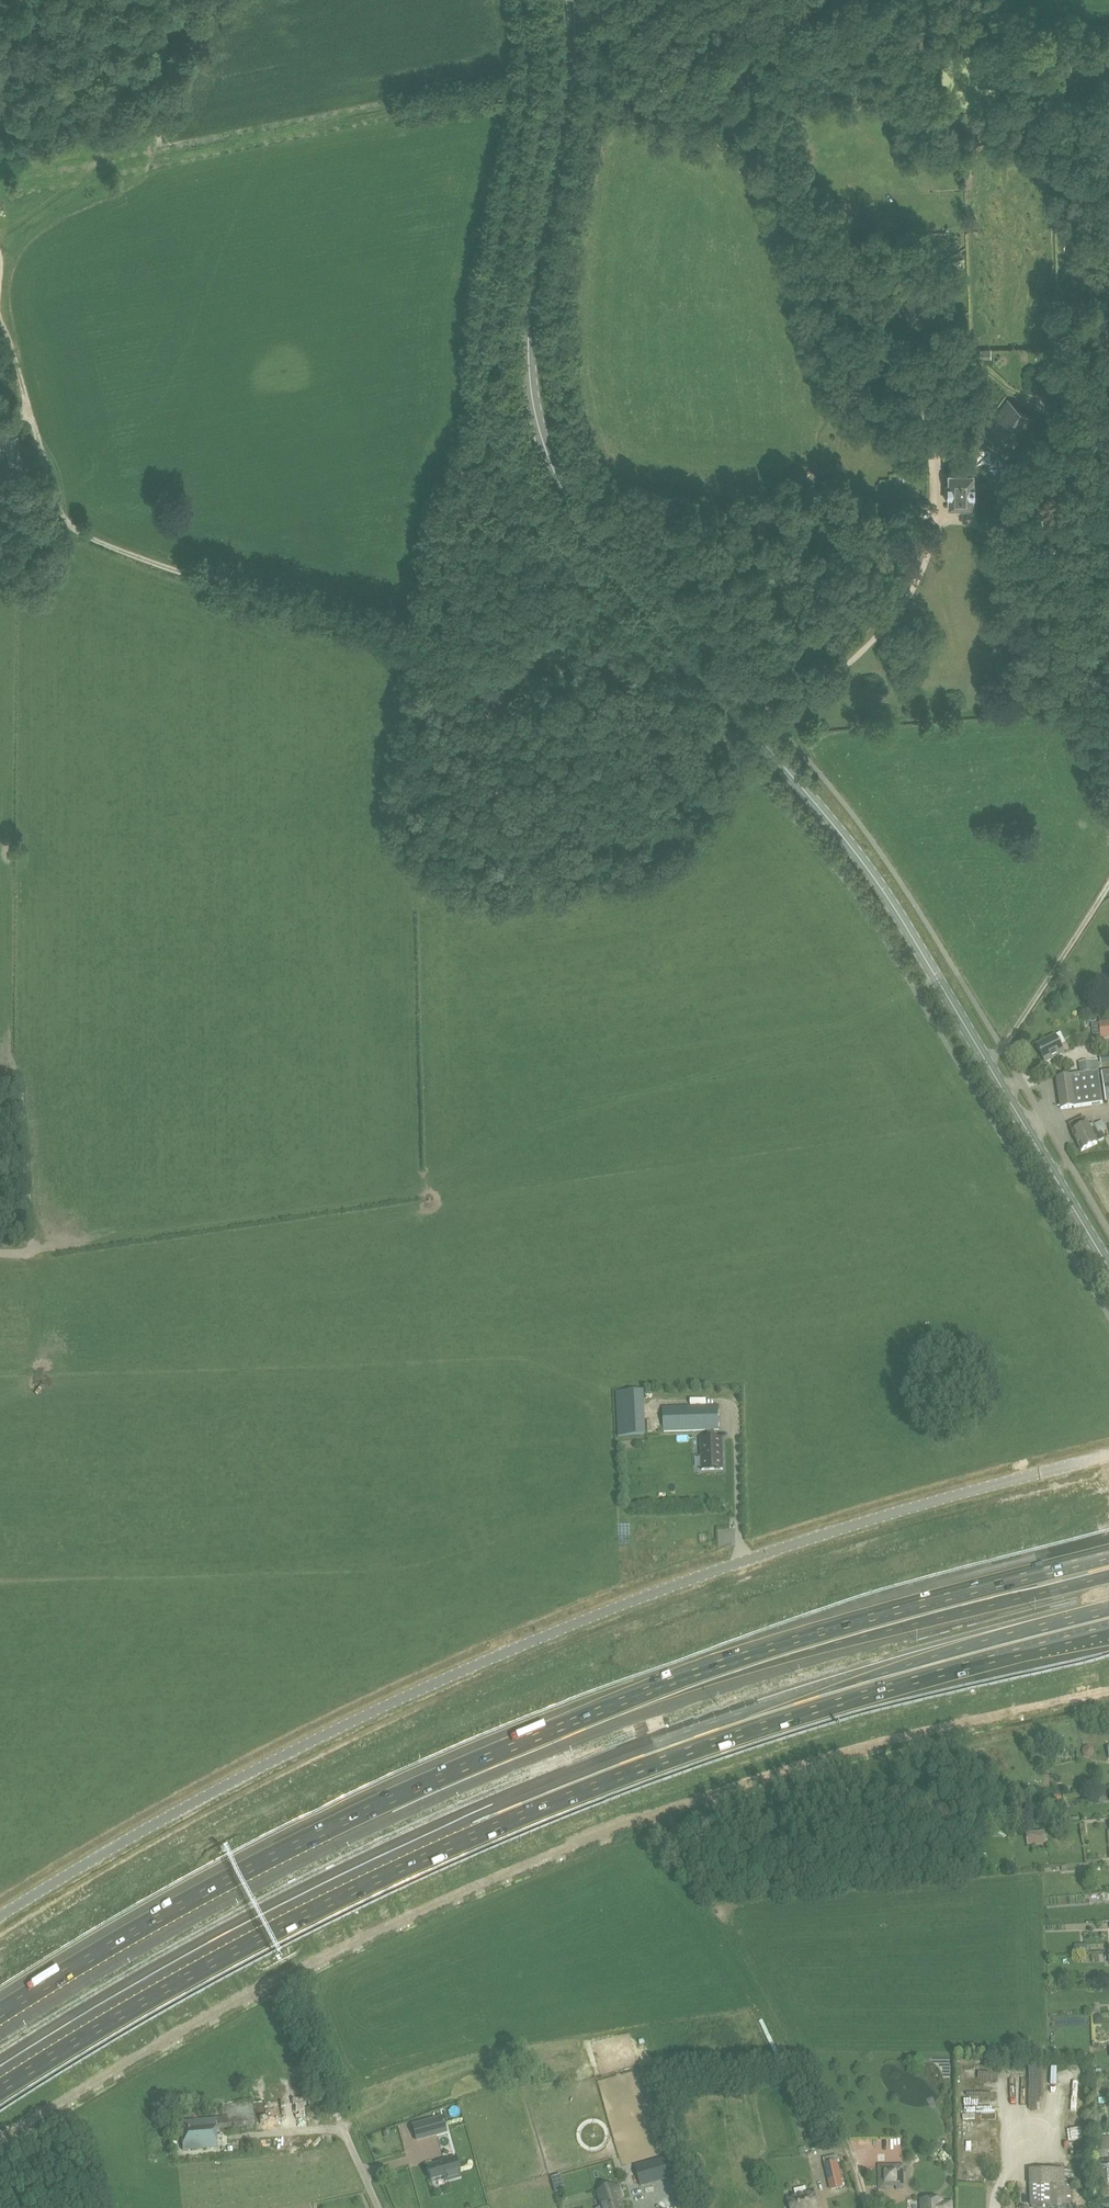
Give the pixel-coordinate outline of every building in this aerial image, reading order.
[(981,358),(992,358),(991,349),(981,349),(981,358)] [(994,377),(1003,379),(1005,368),(997,366),(994,377)] [(1007,399),(983,432),(1011,452),(1035,419),(1007,399)] [(949,505),(974,505),(974,472),(950,471),(949,505)] [(959,513),(959,524),(975,525),(975,513),(959,513)] [(1099,1022),(1100,1039),(1108,1038),(1108,1021),(1099,1022)] [(1055,1035),(1036,1045),(1045,1063),(1064,1053),(1055,1035)] [(1099,1052),(1100,1064),(1108,1063),(1108,1051),(1099,1052)] [(1084,1074),(1098,1072),(1099,1072),(1098,1060),(1079,1063),(1081,1074),(1084,1074)] [(1103,1104),(1098,1072),(1084,1074),(1081,1074),(1069,1076),(1059,1077),(1057,1078),(1061,1109),(1103,1104)] [(1073,1133),(1082,1151),(1097,1143),(1105,1139),(1102,1132),(1099,1134),(1093,1124),(1089,1126),(1089,1125),(1088,1125),(1084,1118),(1071,1124),(1071,1128),(1074,1133),(1073,1133)] [(1096,1123),(1102,1130),(1108,1125),(1104,1118),(1096,1123)] [(618,1436),(646,1436),(644,1391),(615,1393),(618,1436)] [(707,1439),(714,1439),(714,1431),(720,1431),(718,1405),(663,1407),(664,1432),(707,1431),(707,1439)] [(722,1439),(714,1439),(707,1439),(701,1440),(702,1470),(723,1469),(722,1439)] [(966,1602),(970,1600),(967,1590),(962,1592),(966,1602)] [(1106,1791),(1094,1792),(1095,1801),(1107,1800),(1106,1791)] [(1027,1845),(1046,1843),(1045,1831),(1026,1833),(1027,1845)] [(986,1855),(977,1856),(977,1864),(986,1863),(986,1855)] [(1102,2015),(1094,2016),(1094,2024),(1103,2024),(1102,2015)] [(980,2081),(980,2071),(968,2072),(968,2081),(980,2081)] [(989,2111),(987,2101),(969,2105),(971,2115),(989,2111)] [(215,2119),(215,2128),(254,2125),(252,2103),(222,2106),(223,2118),(215,2119)] [(442,2117),(433,2120),(437,2134),(446,2132),(442,2117)] [(215,2128),(215,2119),(182,2122),(183,2150),(216,2148),(215,2128)] [(433,2120),(412,2126),(416,2140),(437,2134),(433,2120)] [(1096,2138),(1097,2152),(1108,2151),(1108,2137),(1096,2138)] [(641,2185),(652,2181),(671,2176),(665,2157),(635,2166),(638,2174),(641,2185)] [(444,2163),(427,2167),(431,2180),(444,2177),(445,2181),(460,2177),(454,2158),(444,2161),(444,2163)] [(836,2162),(825,2165),(830,2189),(842,2186),(836,2162)] [(878,2190),(903,2190),(903,2165),(878,2165),(878,2190)] [(1065,2185),(1064,2170),(1064,2169),(1029,2170),(1030,2206),(1051,2206),(1051,2205),(1051,2185),(1065,2185)] [(1071,2170),(1064,2170),(1065,2185),(1051,2185),(1051,2205),(1061,2205),(1061,2206),(1071,2206),(1070,2181),(1071,2181),(1071,2170)] [(560,2175),(551,2177),(554,2189),(564,2186),(560,2175)] [(619,2198),(622,2197),(619,2187),(599,2193),(603,2207),(607,2207),(622,2207),(619,2198)] [(791,2207),(817,2207),(814,2193),(788,2199),(791,2207)] [(951,2203),(942,2203),(942,2200),(925,2200),(925,2207),(951,2207),(951,2203)]
